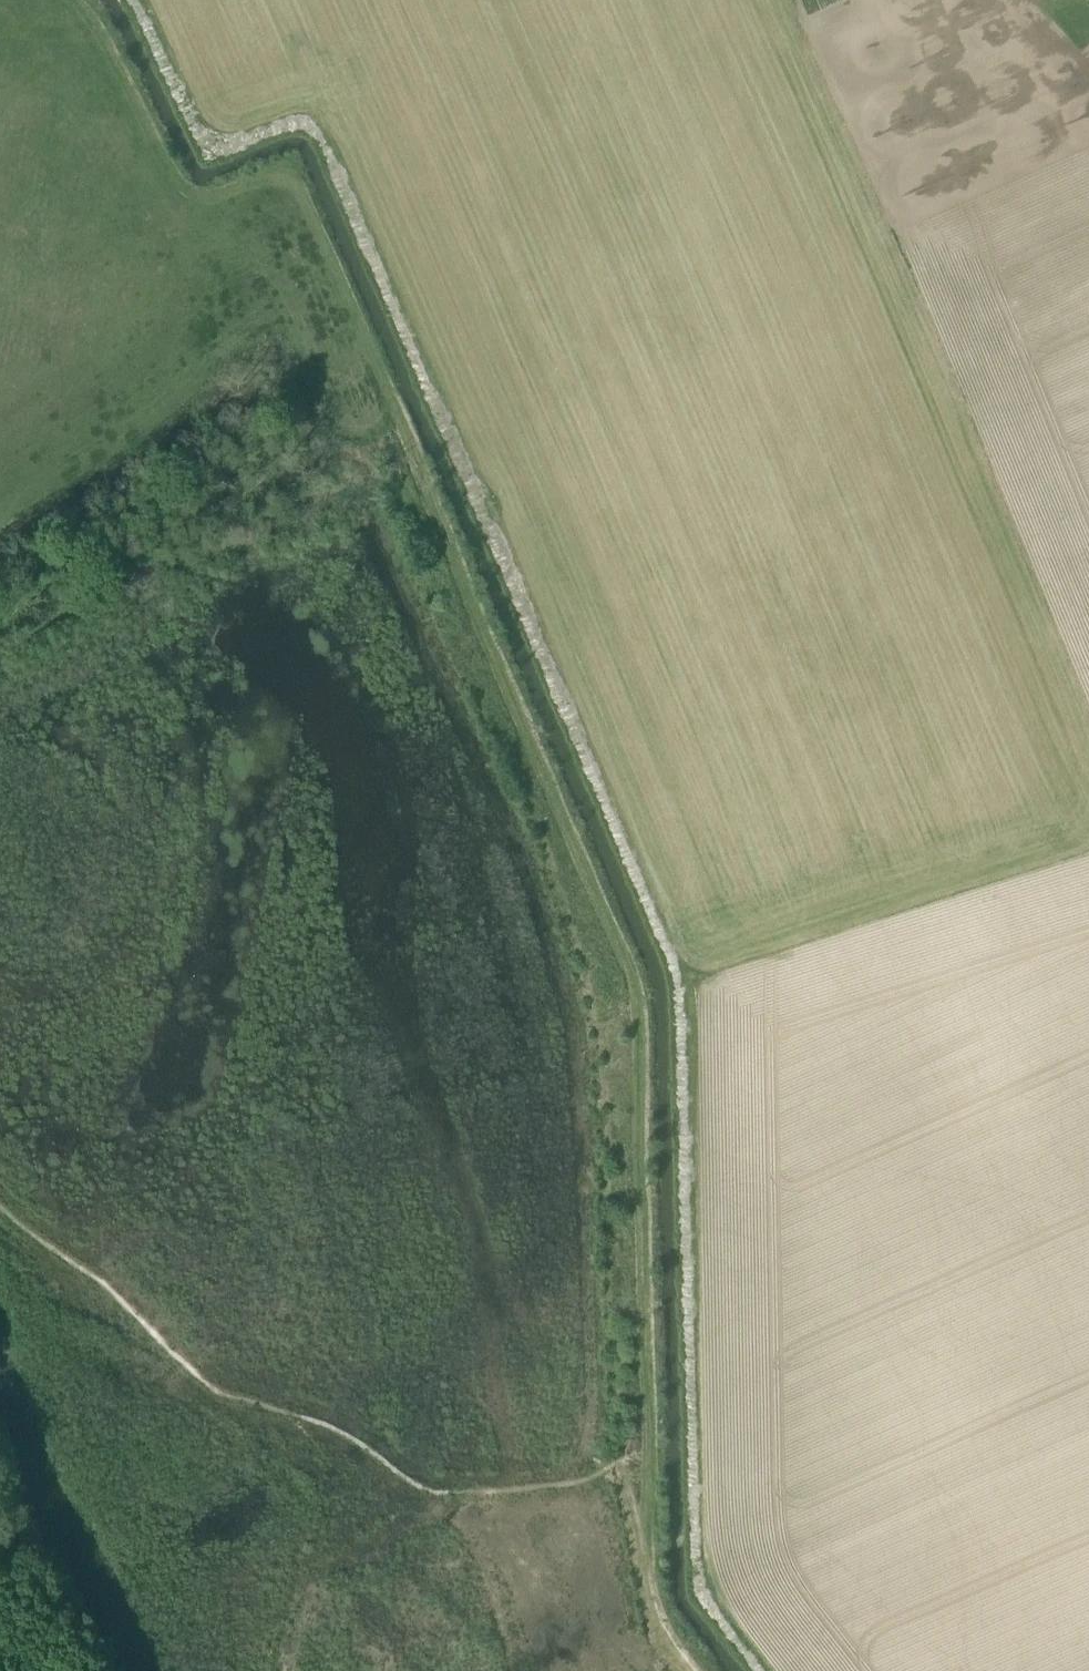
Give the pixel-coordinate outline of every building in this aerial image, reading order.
[(836,50),(869,92),(984,0),(898,0),(836,50)] [(895,118),(932,161),(1088,27),(1088,0),(1034,0),(895,118)]
